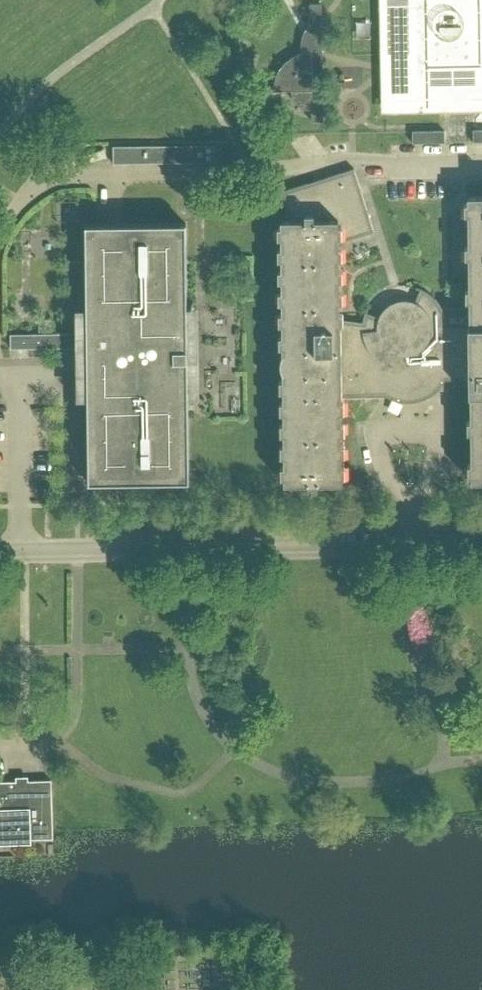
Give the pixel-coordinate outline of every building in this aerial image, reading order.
[(386,105),(481,104),(481,0),(384,0),(386,105)] [(323,4),(311,4),(311,8),(311,11),(311,15),(311,19),(310,24),(309,28),(307,31),(306,34),(305,37),(304,41),(303,44),(303,48),(303,51),(303,53),(300,54),(297,55),(294,57),(291,58),(288,60),(286,63),(284,65),(282,68),(280,71),(278,74),(277,77),(276,80),(276,83),(275,86),(276,91),(292,91),(292,93),(293,96),(294,98),(295,100),(296,102),(298,104),(300,106),(302,107),(304,108),(307,109),(309,110),(312,110),(313,121),(325,121),(323,4)] [(481,142),(481,129),(473,129),(473,142),(481,142)] [(445,130),(413,131),(413,143),(445,142),(445,130)] [(213,144),(113,146),(113,163),(213,162),(213,144)] [(286,484),(310,484),(310,490),(319,490),(319,484),(344,484),(342,397),(402,397),(402,398),(417,398),(417,380),(470,380),(470,396),(471,396),(473,482),(481,482),(481,197),(470,197),(470,307),(442,307),(440,304),(438,301),(435,298),(432,296),(429,294),(426,292),(423,290),(421,290),(416,303),(413,302),(410,301),(407,301),(404,301),(401,301),(398,302),(395,303),(393,304),(390,305),(388,307),(385,309),(383,311),(382,314),(380,317),(380,318),(367,312),(364,323),(341,319),(340,243),(375,231),(359,184),(354,169),(326,178),(313,182),(310,183),(282,192),(290,220),(282,220),(286,484)] [(10,333),(11,348),(82,347),(82,371),(87,371),(89,482),(189,481),(188,372),(196,372),(196,358),(188,358),(186,223),(86,224),(87,332),(10,333)] [(0,782),(0,841),(53,839),(51,781),(0,782)]
